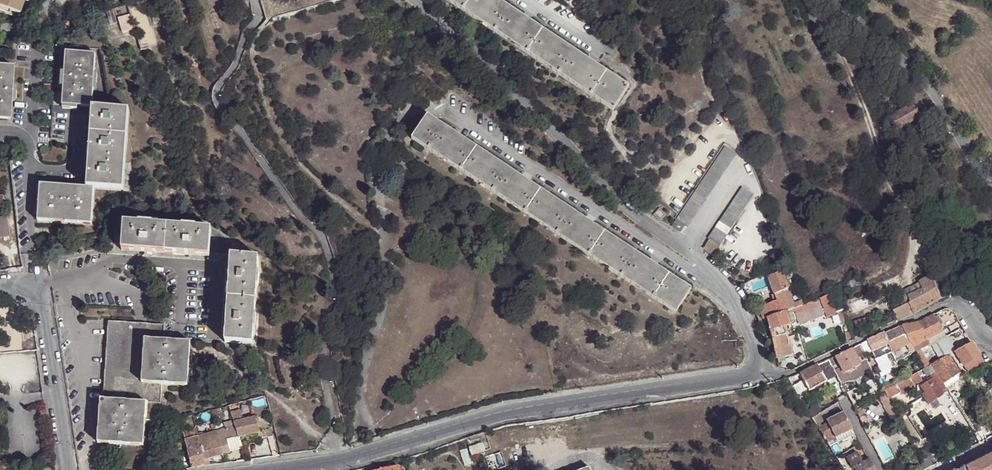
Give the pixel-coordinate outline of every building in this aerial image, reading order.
[(19,15),(24,0),(0,0),(0,9),(19,15)] [(628,88),(594,64),(587,59),(542,29),(525,18),(508,6),(498,0),(447,0),(571,83),(578,88),(613,111),(628,88)] [(119,23),(115,11),(110,13),(113,24),(119,23)] [(135,27),(131,12),(119,16),(124,32),(135,27)] [(96,54),(67,52),(64,106),(93,108),(93,107),(96,54)] [(10,120),(14,66),(0,65),(0,119),(10,120)] [(892,107),(891,107),(885,110),(889,117),(896,131),(920,118),(912,104),(906,107),(902,101),(892,107)] [(88,188),(95,189),(130,191),(131,163),(126,163),(130,109),(93,107),(93,108),(88,188)] [(675,314),(691,290),(656,267),(650,263),(592,224),(585,219),(540,189),(523,178),(511,170),(473,145),(464,139),(457,134),(447,127),(427,115),(412,138),(441,158),(448,162),(457,168),(569,243),(576,248),(633,286),(640,291),(675,314)] [(676,221),(687,228),(736,155),(724,147),(676,221)] [(88,188),(41,185),(38,222),(93,224),(95,189),(88,188)] [(708,239),(719,247),(753,196),(742,188),(708,239)] [(653,215),(659,221),(666,214),(659,208),(653,215)] [(10,236),(7,218),(0,220),(0,237),(10,236)] [(671,228),(680,233),(683,228),(675,222),(671,228)] [(210,254),(231,256),(232,242),(211,240),(211,229),(124,223),(122,250),(210,256),(210,254)] [(259,257),(231,256),(225,342),(253,344),(259,257)] [(763,320),(767,318),(794,308),(803,305),(801,300),(792,303),(782,272),(768,277),(774,294),(776,301),(774,302),(759,307),(763,320)] [(913,314),(941,299),(931,275),(919,282),(922,289),(907,296),(909,301),(907,302),(913,314)] [(922,289),(919,282),(901,290),(904,297),(907,296),(922,289)] [(950,295),(958,291),(956,286),(947,289),(950,295)] [(828,295),(821,298),(826,312),(827,316),(835,313),(828,295)] [(803,305),(794,308),(799,322),(826,312),(821,298),(803,305)] [(889,306),(891,310),(900,306),(898,302),(889,306)] [(891,310),(896,320),(897,321),(913,314),(907,302),(904,304),(900,306),(891,310)] [(775,355),(776,358),(791,354),(786,336),(794,334),(791,324),(799,322),(794,308),(767,318),(775,355)] [(918,323),(916,323),(928,342),(927,339),(940,332),(941,334),(943,333),(942,331),(959,322),(956,315),(954,313),(952,310),(948,309),(944,310),(933,315),(918,323)] [(847,322),(843,310),(838,312),(842,324),(847,322)] [(109,322),(100,443),(140,445),(142,420),(159,421),(160,410),(163,410),(163,407),(160,407),(162,384),(184,385),(187,342),(164,340),(165,325),(109,322)] [(916,323),(903,326),(902,326),(911,342),(913,346),(916,352),(920,349),(929,344),(928,342),(916,323)] [(902,325),(883,333),(891,351),(907,344),(911,342),(902,326),(903,326),(902,325)] [(928,342),(929,344),(945,336),(943,333),(941,334),(940,332),(927,339),(928,342)] [(883,333),(866,341),(875,359),(891,351),(883,333)] [(933,344),(941,359),(950,354),(954,352),(945,338),(933,344)] [(961,348),(954,352),(958,358),(954,360),(959,367),(963,365),(963,366),(964,365),(979,355),(972,343),(961,348)] [(860,344),(829,360),(830,364),(841,383),(847,380),(852,381),(862,376),(864,373),(870,370),(862,349),(860,344)] [(920,349),(916,352),(924,368),(929,366),(920,349)] [(924,368),(923,369),(926,375),(929,374),(930,377),(932,380),(928,382),(920,387),(924,393),(921,395),(927,405),(943,396),(942,394),(947,391),(946,389),(964,377),(959,367),(954,360),(950,354),(941,359),(929,366),(924,368)] [(984,362),(979,355),(964,365),(968,372),(984,362)] [(894,358),(873,369),(876,374),(897,364),(894,358)] [(820,369),(817,365),(800,374),(809,391),(825,379),(820,369)] [(917,372),(884,390),(885,392),(887,398),(899,392),(900,395),(914,387),(913,385),(921,381),(917,372)] [(897,417),(887,398),(885,392),(878,396),(890,420),(897,417)] [(259,431),(254,416),(245,419),(243,409),(233,412),(235,421),(238,437),(259,431)] [(812,417),(825,439),(831,435),(833,438),(837,435),(849,428),(851,427),(841,410),(831,416),(825,420),(826,422),(821,425),(815,415),(812,417)] [(857,414),(861,421),(866,418),(862,412),(857,414)] [(238,437),(235,421),(234,422),(235,426),(216,431),(221,454),(230,452),(227,440),(238,437)] [(849,428),(837,435),(840,439),(851,432),(849,428)] [(186,440),(199,436),(198,429),(185,433),(186,440)] [(221,454),(216,431),(199,436),(204,464),(205,464),(204,459),(221,454)] [(204,464),(199,436),(186,440),(192,468),(204,464)] [(486,446),(473,449),(475,459),(489,454),(486,446)] [(922,454),(917,457),(923,469),(935,464),(926,447),(920,450),(922,454)] [(846,457),(854,469),(874,469),(867,458),(861,461),(861,459),(855,450),(846,456),(846,457)] [(964,467),(966,469),(991,469),(991,453),(964,467)] [(838,459),(845,469),(848,469),(840,457),(838,459)]
